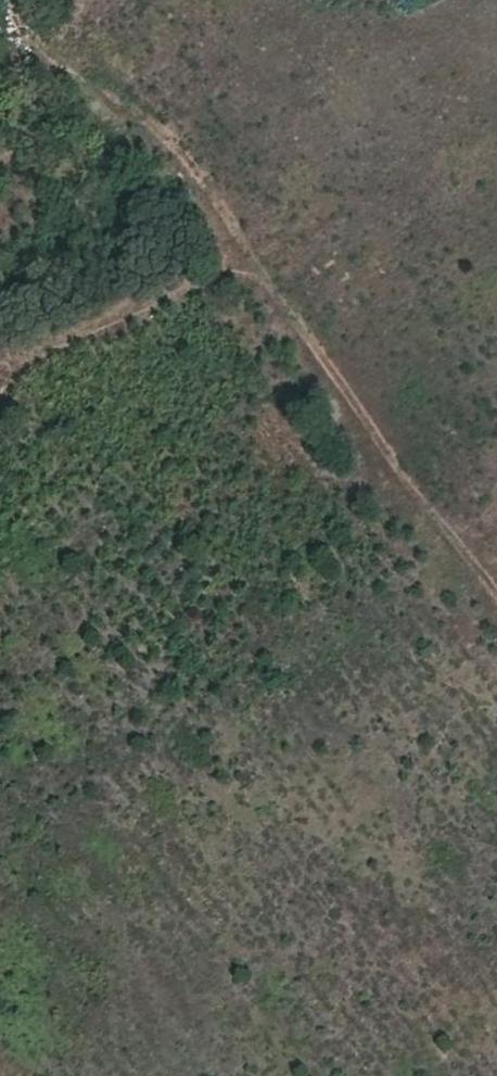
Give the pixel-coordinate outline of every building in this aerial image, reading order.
[(415,0),(408,0),(404,3),(410,11),(419,5),(415,0)]
